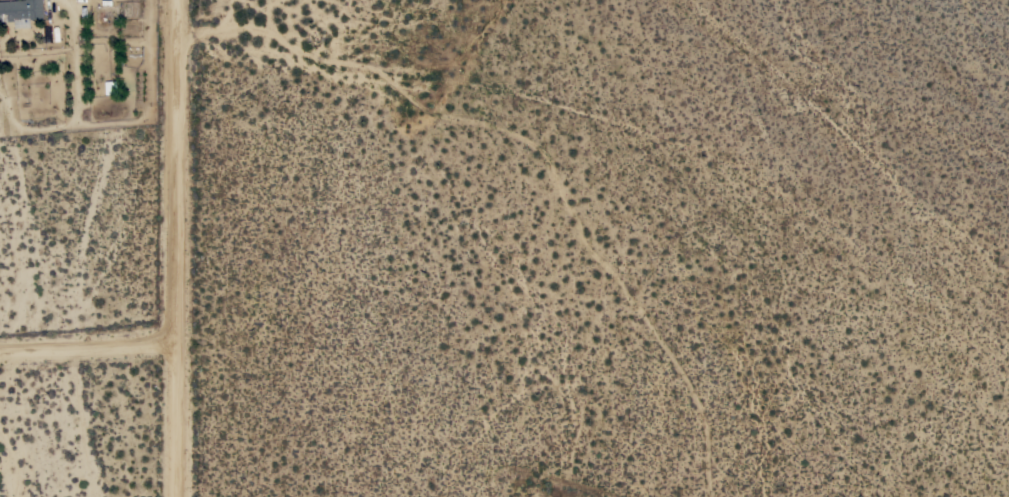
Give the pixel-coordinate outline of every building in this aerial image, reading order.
[(15,21),(0,22),(0,1),(11,0),(43,0),(44,18),(30,19),(31,27),(15,28),(15,21)]
